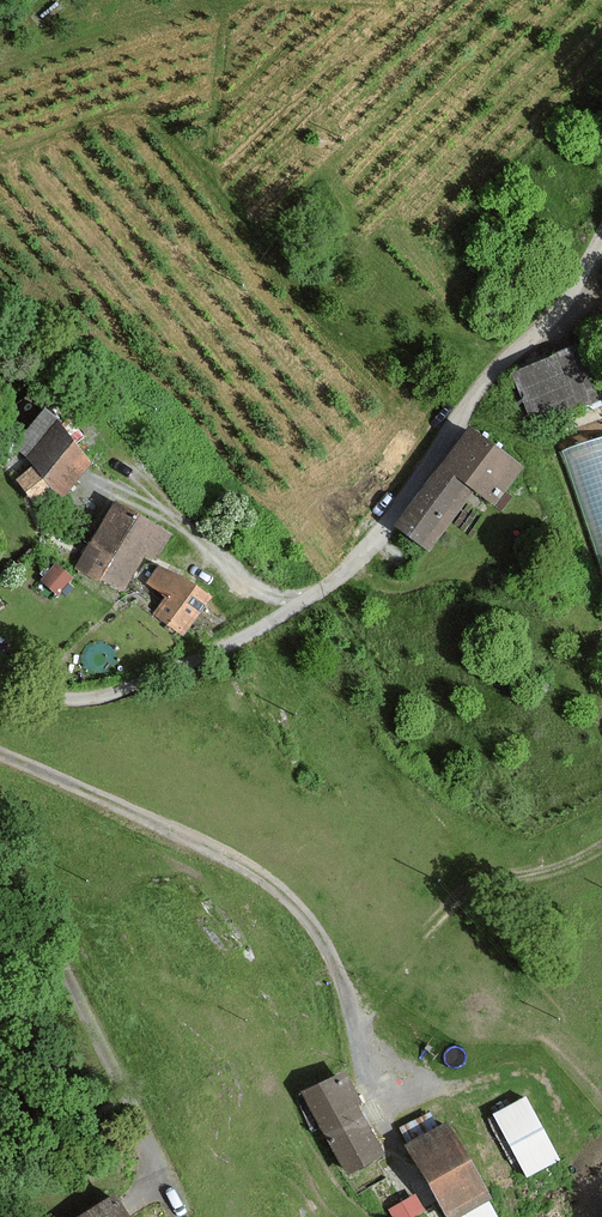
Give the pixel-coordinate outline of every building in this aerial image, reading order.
[(601,390),(581,342),(515,370),(536,419),(601,390)] [(85,461),(37,413),(10,440),(59,487),(85,461)] [(518,466),(465,429),(398,527),(429,548),(470,489),(492,504),(518,466)] [(561,443),(601,582),(601,431),(561,443)] [(170,535),(112,505),(78,568),(123,591),(142,554),(156,562),(170,535)] [(207,598),(160,566),(148,584),(166,596),(154,614),(184,633),(207,598)] [(359,1105),(342,1073),(302,1095),(346,1174),(381,1156),(354,1107),(359,1105)] [(555,1160),(523,1099),(493,1115),(525,1175),(555,1160)] [(443,1126),(406,1148),(447,1216),(454,1216),(486,1199),(443,1126)] [(110,1199),(83,1216),(123,1216),(110,1199)]
